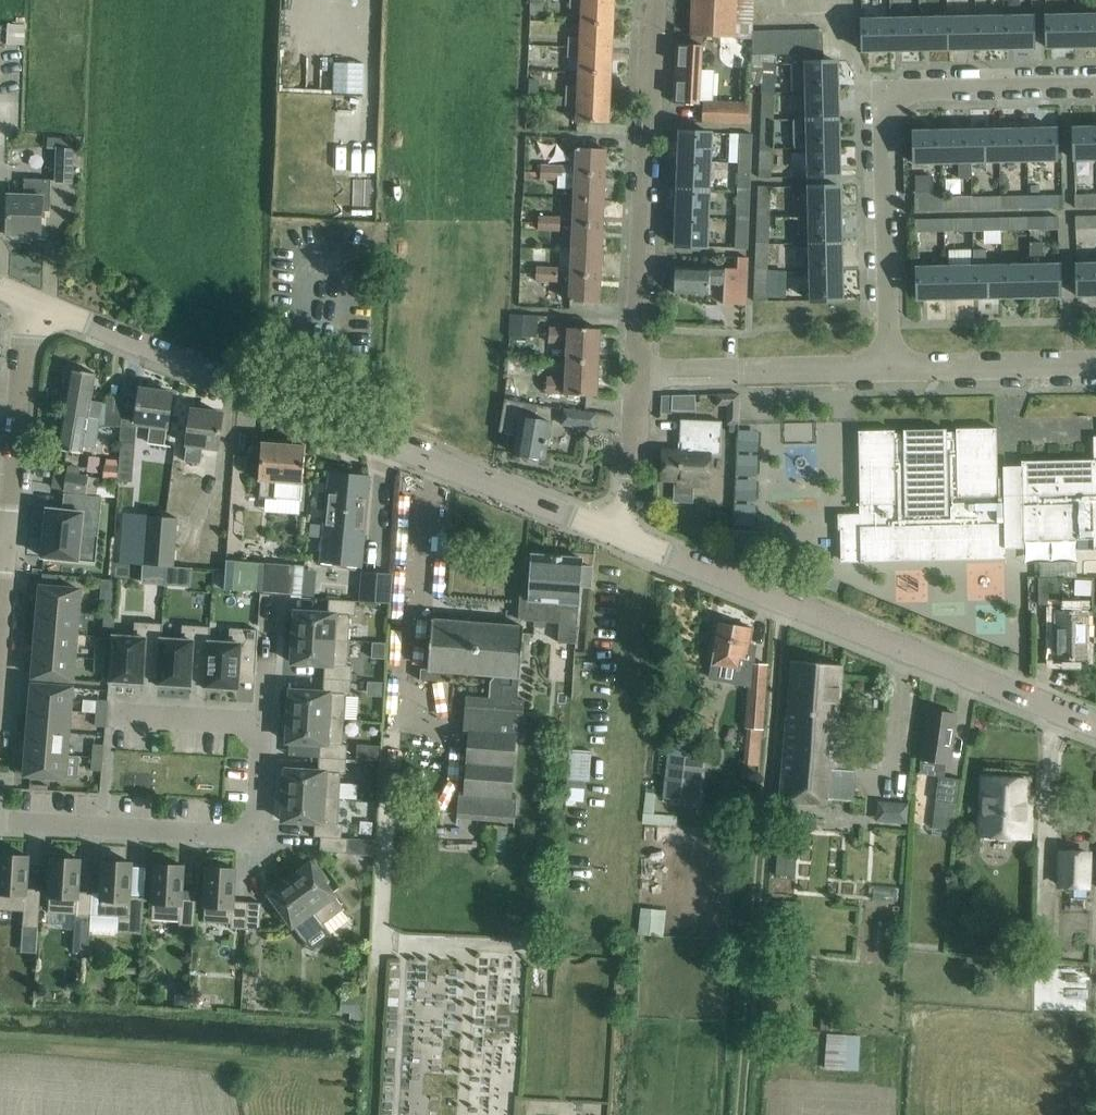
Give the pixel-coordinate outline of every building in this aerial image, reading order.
[(545,0),(531,0),(531,10),(544,10),(545,0)] [(570,8),(582,8),(581,22),(614,23),(615,0),(570,0),(570,8)] [(692,35),(735,37),(735,36),(750,37),(751,0),(693,0),(692,35)] [(1075,46),(1075,15),(1046,16),(1047,47),(1075,46)] [(1075,15),(1075,46),(1095,46),(1095,15),(1075,15)] [(1005,17),(976,18),(977,48),(1005,48),(1005,17)] [(1033,17),(1005,17),(1005,48),(1034,47),(1033,17)] [(948,18),(919,19),(920,49),(948,49),(948,18)] [(977,48),(976,18),(948,18),(948,49),(977,48)] [(891,50),(891,19),(862,20),(863,51),(891,50)] [(919,19),(891,19),(891,50),(920,49),(919,19)] [(569,37),(568,46),(612,48),(614,23),(581,22),(581,37),(569,37)] [(789,54),(788,30),(777,31),(777,54),(789,54)] [(801,53),(800,30),(788,30),(789,54),(801,53)] [(812,53),(812,30),(800,30),(801,53),(812,53)] [(812,30),(812,53),(824,53),(824,30),(812,30)] [(765,55),(765,31),(753,31),(753,55),(765,55)] [(777,54),(777,31),(765,31),(765,55),(777,54)] [(703,45),(699,45),(678,44),(674,103),(700,104),(703,45)] [(612,48),(568,46),(568,57),(580,57),(579,72),(611,73),(612,48)] [(807,91),(838,90),(837,61),(806,62),(807,91)] [(763,92),(776,93),(777,64),(764,64),(763,92)] [(611,73),(579,72),(579,86),(567,86),(566,96),(610,98),(611,73)] [(530,79),(529,93),(538,93),(538,79),(530,79)] [(838,90),(807,91),(807,119),(839,119),(838,90)] [(776,93),(763,92),(762,121),(775,121),(776,93)] [(548,95),(547,105),(562,105),(563,96),(548,95)] [(610,98),(566,96),(566,106),(578,106),(577,121),(609,123),(610,98)] [(703,121),(749,123),(750,107),(703,105),(703,121)] [(839,119),(807,119),(793,120),(794,148),(808,148),(839,147),(839,119)] [(762,121),(761,149),(774,150),(775,121),(762,121)] [(1028,129),(1029,160),(1057,159),(1056,128),(1028,129)] [(1073,128),(1074,159),(1095,159),(1095,128),(1073,128)] [(1028,129),(999,130),(1000,161),(1029,160),(1028,129)] [(971,130),(942,131),(943,162),(957,162),(957,178),(972,178),(971,161),(971,130)] [(1000,161),(999,130),(971,130),(971,161),(1000,161)] [(681,131),(679,160),(711,161),(712,132),(681,131)] [(943,162),(942,131),(914,131),(914,162),(943,162)] [(74,139),(48,138),(48,148),(58,148),(57,181),(72,181),(74,139)] [(740,138),(739,162),(750,163),(752,138),(740,138)] [(576,173),(606,175),(607,149),(577,147),(576,173)] [(839,147),(808,148),(809,177),(840,176),(839,147)] [(774,150),(761,149),(760,178),(773,178),(774,150)] [(711,161),(679,160),(678,188),(710,190),(711,161)] [(750,163),(739,162),(738,191),(749,191),(750,163)] [(541,165),(541,178),(549,179),(550,166),(541,165)] [(606,175),(576,173),(563,173),(563,166),(550,166),(549,179),(558,179),(558,188),(575,189),(575,199),(604,200),(606,175)] [(934,177),(917,178),(917,194),(935,194),(934,177)] [(9,194),(7,234),(11,235),(13,238),(22,238),(24,235),(42,236),(43,211),(50,211),(51,179),(25,178),(24,195),(9,194)] [(1088,196),(1088,178),(1076,178),(1077,209),(1095,208),(1095,196),(1088,196)] [(810,215),(841,214),(840,185),(809,186),(810,215)] [(678,188),(677,217),(708,218),(710,190),(678,188)] [(758,216),(771,216),(772,188),(759,188),(758,216)] [(749,191),(738,191),(736,219),(748,220),(749,191)] [(944,213),(943,193),(935,194),(917,194),(916,194),(917,214),(944,213)] [(973,213),(972,200),(945,201),(944,193),(943,193),(944,213),(973,213)] [(1029,198),(1030,211),(1059,210),(1059,197),(1029,198)] [(1030,211),(1029,198),(1001,199),(1001,212),(1030,211)] [(604,200),(575,199),(574,224),(603,225),(604,200)] [(1001,212),(1001,199),(972,200),(973,213),(1001,212)] [(841,214),(810,215),(810,244),(841,243),(841,214)] [(539,216),(539,229),(549,229),(550,216),(539,216)] [(550,216),(549,229),(560,230),(561,217),(550,216)] [(758,216),(757,243),(769,244),(771,216),(758,216)] [(708,218),(677,217),(676,246),(707,247),(708,218)] [(1030,218),(1030,231),(1060,230),(1059,217),(1030,218)] [(1077,217),(1078,241),(1095,240),(1095,217),(1077,217)] [(1030,231),(1030,218),(1001,219),(1002,232),(1030,231)] [(748,220),(736,219),(735,250),(746,250),(748,220)] [(1001,219),(973,220),(973,232),(1002,232),(1001,219)] [(973,220),(944,221),(944,233),(973,232),(973,220)] [(944,233),(944,221),(919,221),(919,234),(944,233)] [(574,224),(572,249),(602,251),(603,225),(574,224)] [(757,243),(756,271),(768,272),(769,244),(757,243)] [(842,272),(841,243),(810,244),(811,272),(842,272)] [(1060,264),(1045,265),(1045,243),(1031,244),(1031,265),(1032,296),(1060,295),(1060,264)] [(602,251),(572,249),(571,275),(572,275),(601,276),(602,251)] [(1002,266),(988,266),(988,252),(973,252),(974,266),(975,297),(1003,297),(1002,266)] [(1077,264),(1077,295),(1095,295),(1095,264),(1077,264)] [(1031,265),(1002,266),(1003,297),(1032,296),(1031,265)] [(748,268),(697,267),(676,266),(675,293),(709,294),(710,284),(724,284),(724,304),(746,305),(748,268)] [(975,297),(974,266),(945,267),(946,298),(975,297)] [(537,273),(536,280),(547,280),(548,267),(537,267),(537,273)] [(548,267),(547,280),(558,281),(558,274),(559,268),(548,267)] [(946,298),(945,267),(917,267),(918,299),(946,298)] [(790,273),(768,272),(756,271),(755,299),(789,301),(790,273)] [(843,300),(842,272),(811,272),(812,301),(843,300)] [(572,275),(571,275),(570,301),(600,302),(601,276),(572,275)] [(509,334),(509,337),(522,338),(523,316),(510,315),(509,334)] [(550,326),(549,342),(568,342),(568,361),(599,362),(600,329),(579,328),(550,326)] [(547,378),(546,392),(566,393),(566,394),(575,395),(597,396),(599,362),(568,361),(567,379),(554,378),(547,378)] [(71,369),(65,405),(91,409),(101,411),(103,402),(92,400),(93,395),(97,373),(71,369)] [(141,388),(138,410),(136,423),(151,425),(149,442),(164,444),(166,427),(167,427),(171,392),(141,388)] [(672,395),(672,408),(696,409),(695,394),(672,395)] [(740,394),(717,394),(717,405),(728,405),(740,404),(740,394)] [(550,421),(535,419),(538,404),(505,399),(499,431),(519,435),(515,453),(544,458),(550,421)] [(65,405),(57,448),(83,452),(85,445),(96,447),(100,419),(101,411),(91,409),(65,405)] [(192,409),(189,431),(187,444),(185,461),(200,463),(203,446),(218,448),(220,435),(223,413),(192,409)] [(597,413),(564,409),(562,424),(594,429),(597,413)] [(106,414),(106,419),(106,425),(119,425),(119,415),(106,414)] [(136,418),(122,417),(121,438),(118,481),(132,482),(136,423),(136,418)] [(722,421),(681,419),(680,443),(682,443),(682,451),(662,450),(661,480),(680,480),(680,478),(691,479),(691,485),(710,486),(712,454),(721,455),(722,421)] [(844,560),(861,560),(861,562),(862,562),(862,561),(1005,558),(1005,559),(1006,559),(1006,540),(1024,539),(1024,541),(1025,541),(1025,540),(1077,539),(1077,540),(1078,540),(1078,539),(1094,538),(1094,550),(1095,550),(1095,549),(1095,436),(1094,436),(1094,444),(1094,460),(1023,461),(1023,460),(1022,460),(1022,474),(1005,475),(1004,474),(1003,474),(1003,475),(997,475),(997,436),(997,428),(956,429),(956,432),(947,432),(947,429),(945,429),(945,432),(906,432),(905,430),(904,430),(904,432),(894,433),(894,431),(895,431),(895,430),(858,431),(858,432),(859,432),(861,503),(860,503),(860,504),(861,504),(862,516),(843,516),(844,560)] [(263,442),(261,464),(260,479),(263,480),(261,497),(265,497),(264,511),(300,514),(301,499),(302,500),(306,445),(263,442)] [(85,493),(88,475),(67,472),(64,490),(85,493)] [(330,472),(328,494),(321,562),(362,567),(367,498),(370,476),(330,472)] [(41,538),(40,552),(43,552),(42,556),(78,559),(81,532),(98,534),(103,496),(65,492),(65,493),(66,494),(65,509),(47,508),(44,538),(41,538)] [(114,542),(113,561),(173,568),(177,517),(117,512),(114,542)] [(734,529),(734,547),(734,550),(742,554),(751,557),(754,559),(756,530),(734,529)] [(521,596),(520,619),(558,623),(557,640),(576,642),(581,584),(592,584),(593,566),(582,565),(582,558),(533,554),(530,597),(521,596)] [(227,559),(225,586),(225,589),(302,596),(303,595),(303,582),(304,566),(227,559)] [(394,573),(362,571),(360,601),(392,603),(394,573)] [(1060,578),(1039,579),(1040,606),(1061,605),(1060,578)] [(303,582),(303,595),(315,596),(316,583),(303,582)] [(80,588),(41,585),(39,608),(78,612),(80,588)] [(106,599),(105,614),(115,615),(116,600),(106,599)] [(291,621),(290,636),(349,640),(351,615),(356,615),(356,600),(329,599),(328,612),(295,611),(295,621),(291,621)] [(78,612),(39,608),(37,631),(77,634),(78,612)] [(1056,639),(1058,639),(1058,658),(1089,659),(1089,625),(1094,625),(1094,610),(1055,611),(1056,639)] [(115,615),(105,614),(104,625),(114,626),(115,615)] [(421,674),(421,680),(450,682),(451,671),(495,675),(491,680),(490,698),(501,699),(518,700),(519,684),(519,677),(523,641),(529,642),(530,634),(524,633),(524,626),(432,619),(428,668),(421,668),(421,674)] [(159,666),(162,623),(135,621),(135,636),(113,635),(111,680),(113,681),(113,684),(130,685),(130,682),(143,682),(144,665),(159,666)] [(752,627),(716,621),(710,651),(716,652),(711,679),(748,685),(749,663),(753,663),(756,646),(749,645),(752,627)] [(207,670),(210,626),(185,624),(184,639),(165,638),(166,623),(162,623),(159,666),(158,684),(160,684),(160,687),(177,688),(178,685),(191,686),(192,668),(207,670)] [(256,673),(259,630),(233,627),(232,642),(212,641),(213,626),(210,626),(207,670),(206,687),(208,687),(208,690),(225,691),(225,688),(238,689),(239,671),(256,673)] [(77,634),(37,631),(35,653),(75,656),(77,634)] [(348,665),(349,640),(290,636),(289,651),(293,651),(292,662),(325,664),(324,678),(351,679),(353,665),(348,665)] [(106,646),(96,645),(95,658),(105,659),(106,646)] [(75,656),(35,653),(33,676),(73,679),(75,656)] [(105,659),(95,658),(95,671),(105,672),(105,659)] [(792,660),(790,681),(779,799),(829,803),(829,799),(853,801),(856,770),(845,769),(849,718),(839,717),(843,665),(792,660)] [(767,664),(753,663),(749,663),(748,685),(744,728),(762,730),(767,664)] [(350,694),(351,679),(324,678),(323,692),(291,690),(290,700),(286,700),(286,715),(344,719),(346,694),(350,694)] [(72,687),(33,683),(31,707),(70,710),(72,687)] [(458,795),(457,812),(515,817),(516,799),(510,799),(512,769),(515,738),(522,739),(524,700),(518,700),(501,699),(490,698),(466,696),(463,730),(468,730),(463,796),(458,795)] [(108,700),(98,699),(97,712),(107,713),(108,700)] [(70,710),(31,707),(29,729),(68,732),(70,710)] [(928,710),(925,731),(921,759),(950,763),(957,714),(928,710)] [(107,713),(97,712),(96,725),(106,726),(107,713)] [(343,744),(344,719),(286,715),(285,730),(288,731),(288,741),(320,743),(319,757),(347,759),(347,744),(343,744)] [(68,732),(29,729),(27,751),(67,754),(68,732)] [(104,744),(94,743),(93,756),(103,757),(104,744)] [(708,750),(670,746),(663,797),(702,802),(708,750)] [(67,754),(27,751),(25,774),(65,777),(67,754)] [(589,754),(569,753),(568,781),(587,782),(589,754)] [(103,757),(93,756),(92,769),(102,770),(103,757)] [(346,773),(347,759),(319,757),(318,771),(286,769),(285,779),(282,779),(281,794),(339,798),(341,773),(346,773)] [(982,776),(977,836),(1031,840),(1033,797),(1028,797),(1029,778),(982,776)] [(939,777),(933,827),(955,830),(961,779),(939,777)] [(583,790),(566,790),(565,801),(582,802),(583,790)] [(338,823),(339,798),(281,794),(280,809),(283,810),(283,820),(315,822),(315,836),(342,837),(343,823),(338,823)] [(907,806),(878,804),(876,823),(905,825),(907,806)] [(342,839),(322,838),(321,852),(348,853),(348,839),(342,839)] [(794,876),(796,849),(778,847),(775,874),(794,876)] [(23,926),(38,927),(41,889),(26,888),(28,855),(17,855),(17,851),(3,850),(3,854),(0,853),(0,859),(0,909),(24,911),(23,926)] [(1059,852),(1058,888),(1088,889),(1089,853),(1059,852)] [(49,912),(76,914),(75,930),(90,931),(92,892),(78,891),(80,859),(68,858),(69,854),(55,853),(54,857),(52,857),(49,912)] [(100,915),(119,916),(118,932),(142,934),(144,895),(130,894),(132,862),(120,861),(121,857),(107,857),(106,860),(104,860),(100,915)] [(196,898),(181,897),(184,865),(172,864),(172,860),(158,859),(158,863),(156,863),(152,918),(179,920),(179,924),(194,925),(196,898)] [(300,867),(288,876),(323,923),(344,908),(311,863),(302,869),(300,867)] [(236,870),(204,868),(202,910),(205,910),(205,922),(232,923),(231,928),(246,929),(247,902),(234,902),(236,870)] [(278,888),(269,894),(302,938),(303,938),(312,950),(332,935),(323,923),(288,876),(276,885),(278,888)] [(261,903),(247,902),(246,929),(260,930),(261,903)] [(642,907),(639,932),(663,934),(666,909),(642,907)] [(177,1004),(190,1004),(191,986),(178,985),(177,1004)] [(822,1018),(822,1030),(840,1030),(840,1018),(822,1018)] [(826,1034),(824,1069),(846,1070),(848,1035),(836,1034),(826,1034)]
